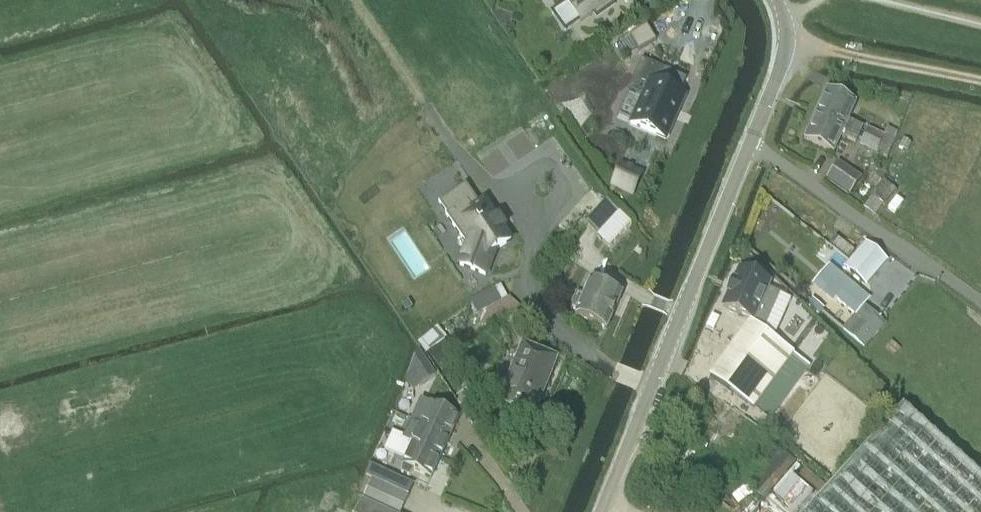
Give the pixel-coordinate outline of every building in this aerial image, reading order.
[(567,2),(580,21),(592,12),(596,17),(615,4),(612,0),(570,0),(567,2)] [(646,25),(629,35),(638,50),(655,40),(646,25)] [(641,59),(628,90),(642,96),(630,124),(665,139),(684,96),(679,93),(686,79),(663,69),(641,59)] [(855,103),(826,90),(815,115),(859,136),(863,127),(848,120),(855,103)] [(841,137),(855,143),(859,136),(815,115),(804,139),(834,153),(841,137)] [(883,135),(866,128),(862,137),(889,150),(896,132),(886,128),(883,135)] [(859,145),(886,156),(889,150),(862,137),(859,145)] [(902,138),(897,147),(905,151),(910,142),(902,138)] [(860,178),(837,162),(825,178),(849,194),(860,178)] [(621,166),(612,185),(631,194),(640,175),(621,166)] [(883,181),(863,208),(873,216),(893,189),(883,181)] [(465,184),(438,202),(446,214),(445,215),(466,247),(459,266),(484,276),(494,252),(510,241),(503,230),(505,229),(503,227),(498,220),(498,219),(497,218),(496,219),(483,201),(478,204),(465,184)] [(585,224),(597,235),(618,211),(606,201),(585,224)] [(844,266),(864,283),(884,259),(864,243),(844,266)] [(828,264),(811,285),(832,303),(835,300),(853,315),(842,329),(863,346),(880,326),(877,323),(880,320),(868,310),(863,306),(869,298),(828,264)] [(727,294),(722,306),(751,319),(750,321),(773,338),(791,299),(767,289),(770,284),(738,270),(733,281),(727,294)] [(590,280),(574,316),(606,330),(622,294),(590,280)] [(476,315),(500,302),(493,288),(469,302),(476,315)] [(811,300),(806,306),(817,315),(822,309),(811,300)] [(750,321),(709,377),(752,408),(756,403),(770,413),(803,369),(789,358),(792,354),(793,353),(773,338),(750,321)] [(437,366),(454,352),(444,339),(427,353),(437,366)] [(895,355),(900,348),(890,341),(885,347),(895,355)] [(521,344),(498,399),(534,414),(557,358),(521,344)] [(407,373),(404,380),(405,381),(412,392),(435,376),(419,351),(418,349),(408,370),(407,373)] [(411,419),(420,423),(420,424),(449,437),(459,417),(420,399),(411,419)] [(902,407),(806,511),(980,511),(980,479),(902,407)] [(391,434),(391,435),(440,458),(449,437),(420,424),(420,425),(410,420),(403,437),(392,432),(391,434)] [(440,458),(391,435),(384,451),(403,460),(401,465),(401,473),(409,477),(414,471),(430,478),(440,458)] [(387,473),(382,484),(407,496),(412,485),(387,473)] [(356,511),(400,511),(407,496),(382,484),(371,479),(356,511)]
